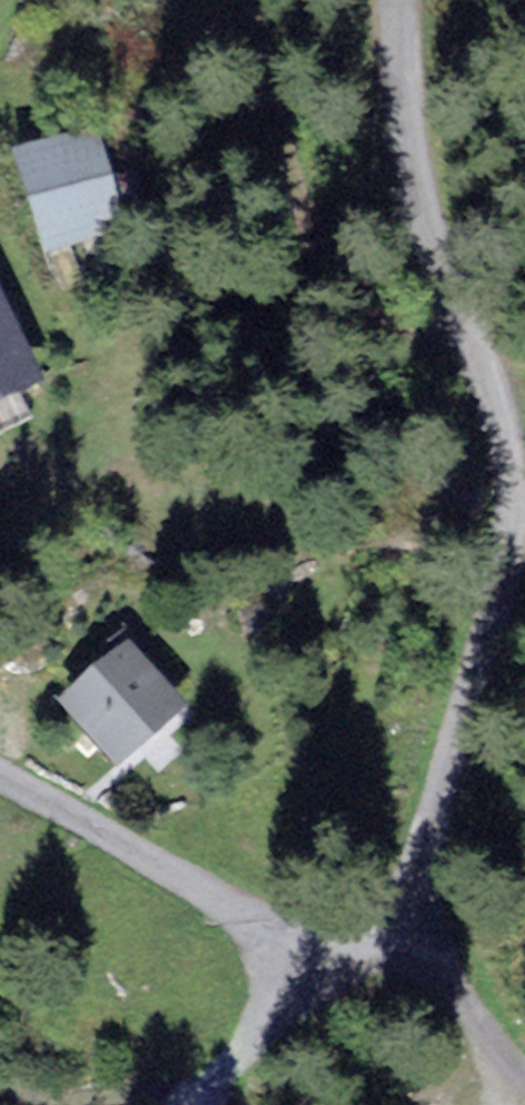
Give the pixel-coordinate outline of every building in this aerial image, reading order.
[(122,241),(94,140),(19,160),(47,261),(122,241)] [(0,312),(0,406),(37,389),(0,312)] [(183,718),(129,654),(70,705),(125,768),(183,718)]
